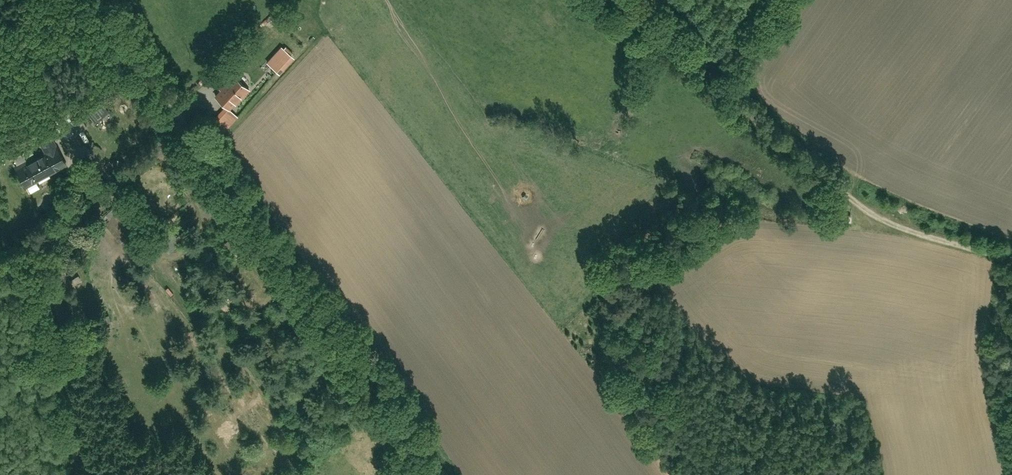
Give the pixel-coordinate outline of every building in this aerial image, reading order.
[(266,65),(279,77),(295,60),(282,48),(266,65)] [(206,123),(219,135),(237,116),(229,109),(247,89),(233,77),(211,100),(220,108),(206,123)] [(55,130),(61,141),(85,129),(79,117),(55,130)] [(54,171),(51,165),(63,159),(50,134),(35,141),(43,156),(13,171),(22,188),(54,171)]
